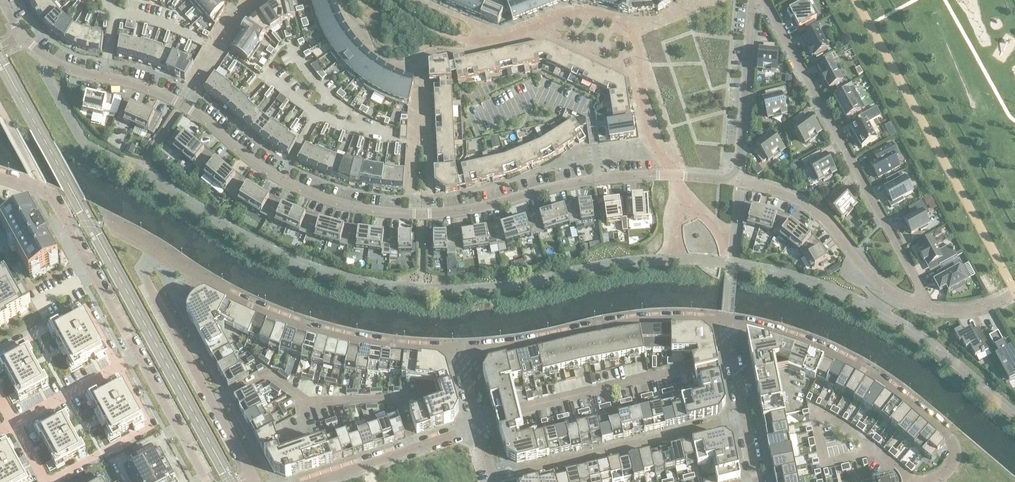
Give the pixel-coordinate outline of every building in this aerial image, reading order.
[(51,0),(37,0),(30,4),(37,15),(53,4),(51,0)] [(196,8),(198,7),(205,0),(188,0),(196,8)] [(198,7),(205,14),(219,1),(218,0),(205,0),(198,7)] [(291,0),(279,0),(280,1),(285,21),(295,19),(291,0)] [(331,0),(312,0),(314,8),(331,3),(331,0)] [(462,7),(466,9),(465,11),(471,13),(476,0),(465,0),(462,7)] [(471,13),(477,15),(477,14),(481,15),(480,17),(481,17),(488,0),(476,0),(471,13)] [(481,17),(498,25),(503,14),(486,7),(488,0),(481,17)] [(516,0),(513,0),(505,3),(507,7),(504,8),(505,12),(509,11),(512,21),(519,19),(518,17),(522,15),(516,0)] [(528,0),(516,0),(522,15),(526,14),(527,15),(533,13),(528,0)] [(539,0),(528,0),(533,13),(539,11),(538,9),(542,7),(539,0)] [(609,4),(614,5),(613,7),(619,8),(618,11),(621,0),(610,0),(609,4)] [(618,11),(628,13),(632,0),(621,0),(618,11)] [(642,0),(632,0),(628,13),(629,13),(629,12),(643,11),(642,0)] [(653,0),(642,0),(643,11),(657,10),(658,11),(653,0)] [(664,0),(653,0),(658,11),(667,7),(664,0)] [(225,7),(219,1),(205,14),(215,25),(225,7)] [(285,21),(280,1),(268,9),(279,25),(285,21)] [(816,18),(810,7),(808,8),(805,2),(787,11),(791,18),(793,17),(799,28),(816,18)] [(334,13),(331,3),(314,8),(310,9),(314,21),(334,13)] [(59,12),(53,4),(37,15),(45,25),(58,13),(59,12)] [(279,25),(268,9),(260,15),(271,31),(279,25)] [(58,13),(45,25),(54,34),(65,20),(58,13)] [(338,22),(334,13),(314,21),(319,32),(322,31),(322,30),(338,22)] [(271,31),(260,15),(248,23),(265,35),(271,31)] [(74,26),(65,20),(54,34),(65,41),(74,26)] [(127,21),(125,29),(134,31),(136,24),(127,21)] [(248,23),(247,22),(241,31),(243,33),(243,32),(259,43),(265,35),(248,23)] [(343,31),(338,22),(322,30),(322,31),(327,41),(343,31)] [(821,30),(817,24),(805,30),(808,36),(804,39),(810,49),(808,50),(812,57),(814,56),(814,57),(815,56),(816,58),(823,55),(822,53),(827,50),(818,32),(821,30)] [(83,30),(74,26),(65,41),(76,47),(83,30)] [(94,32),(83,29),(83,30),(76,47),(88,51),(93,34),(94,32)] [(348,40),(343,31),(327,41),(333,50),(333,51),(348,40)] [(259,43),(243,32),(243,33),(240,37),(242,38),(239,42),(254,52),(259,43)] [(93,34),(88,51),(101,54),(104,36),(93,34)] [(132,41),(120,38),(117,56),(127,58),(132,41)] [(355,48),(348,40),(333,51),(333,50),(330,52),(338,62),(355,48)] [(142,43),(141,43),(132,41),(127,58),(137,61),(142,43)] [(153,45),(142,41),(141,43),(142,43),(137,61),(147,63),(153,45)] [(254,52),(239,42),(236,46),(235,45),(231,50),(248,61),(254,52)] [(308,46),(310,50),(320,47),(318,42),(308,46)] [(543,62),(545,43),(522,48),(526,65),(528,65),(543,62)] [(566,53),(545,43),(543,62),(556,68),(559,69),(566,53)] [(771,72),(772,70),(776,70),(778,52),(775,51),(775,45),(763,44),(763,50),(759,50),(758,69),(762,69),(762,72),(771,72)] [(163,48),(153,45),(147,63),(157,67),(162,50),(163,50),(163,48)] [(361,56),(355,48),(338,62),(346,71),(361,56)] [(526,65),(522,48),(503,52),(507,70),(524,66),(526,65)] [(162,50),(157,67),(166,71),(173,54),(163,50),(162,50)] [(507,70),(503,52),(483,56),(487,74),(490,73),(507,70)] [(584,61),(566,53),(559,69),(561,70),(577,77),(584,61)] [(838,59),(834,53),(823,59),(826,65),(818,69),(822,76),(821,76),(825,83),(826,82),(829,89),(842,82),(831,63),(838,59)] [(183,59),(173,54),(166,71),(175,75),(183,59)] [(369,63),(361,56),(346,71),(355,80),(357,77),(369,63)] [(487,74),(483,56),(465,60),(464,56),(453,59),(458,80),(485,74),(487,74)] [(193,64),(183,59),(175,75),(185,79),(193,64)] [(452,80),(447,60),(429,64),(430,82),(452,80)] [(602,69),(584,61),(577,77),(592,85),(595,86),(602,69)] [(377,69),(369,63),(357,77),(366,83),(366,84),(377,69)] [(385,74),(377,69),(366,84),(366,83),(364,86),(374,93),(385,74)] [(625,80),(602,69),(595,86),(597,87),(609,92),(625,80)] [(223,80),(215,74),(204,91),(212,97),(223,80)] [(394,79),(385,74),(374,93),(385,99),(394,79)] [(404,83),(394,79),(385,99),(396,103),(404,83)] [(233,88),(223,80),(212,97),(221,103),(232,89),(233,88)] [(629,103),(625,80),(609,92),(611,104),(611,106),(629,103)] [(414,86),(404,83),(396,103),(408,107),(414,86)] [(453,102),(452,85),(434,86),(435,106),(453,105),(453,102)] [(786,113),(781,96),(787,94),(785,88),(765,93),(766,99),(763,100),(768,118),(772,117),(773,119),(782,117),(781,115),(786,113)] [(856,92),(853,88),(834,98),(839,106),(841,111),(846,119),(859,111),(850,95),(856,92)] [(114,96),(82,89),(80,97),(81,98),(83,89),(94,92),(93,97),(87,96),(83,111),(103,116),(107,102),(112,103),(111,107),(112,107),(114,96)] [(232,89),(221,103),(228,109),(240,95),(239,95),(232,89)] [(250,102),(241,94),(239,95),(240,95),(228,109),(236,116),(248,103),(249,103),(250,102)] [(139,104),(125,99),(118,120),(123,121),(136,126),(143,110),(138,108),(139,104)] [(377,102),(374,110),(386,113),(389,105),(377,102)] [(248,103),(236,116),(243,123),(256,110),(249,103),(248,103)] [(631,115),(629,103),(611,106),(611,108),(613,118),(631,115)] [(454,125),(453,107),(453,105),(435,106),(436,126),(454,125)] [(880,116),(876,108),(860,116),(863,122),(851,128),(855,135),(854,135),(858,141),(862,148),(876,140),(867,123),(880,116)] [(163,116),(149,109),(147,112),(143,110),(136,126),(148,132),(153,135),(163,116)] [(263,117),(256,110),(243,123),(252,131),(263,117)] [(817,137),(816,135),(820,132),(809,117),(806,119),(802,114),(793,121),(796,126),(793,128),(805,143),(808,140),(810,142),(817,137)] [(617,121),(608,123),(610,139),(634,135),(631,119),(626,120),(626,116),(616,117),(617,121)] [(271,123),(263,117),(252,131),(260,137),(271,123)] [(587,125),(586,118),(579,119),(580,126),(587,125)] [(586,139),(574,121),(559,130),(557,132),(566,147),(577,140),(579,144),(586,139)] [(281,128),(272,122),(271,123),(260,137),(270,144),(281,128)] [(897,136),(891,124),(885,128),(891,139),(897,136)] [(455,142),(454,125),(436,126),(437,145),(455,145),(455,142)] [(193,137),(180,128),(168,145),(172,148),(173,148),(183,156),(194,143),(191,140),(193,137)] [(289,134),(281,128),(270,144),(278,150),(288,135),(288,136),(289,134)] [(566,147),(557,132),(555,133),(541,142),(549,158),(566,147)] [(288,135),(278,150),(289,156),(297,141),(288,136),(288,135)] [(498,135),(490,137),(492,148),(500,146),(498,135)] [(781,155),(779,153),(783,150),(772,135),(757,146),(759,148),(754,152),(762,163),(767,160),(768,161),(772,158),(773,160),(781,155)] [(549,158),(541,142),(525,149),(523,150),(530,166),(549,158)] [(198,146),(194,143),(183,156),(194,165),(193,166),(198,170),(212,153),(200,144),(198,146)] [(128,144),(125,152),(131,155),(135,147),(128,144)] [(898,156),(891,144),(873,154),(874,154),(877,153),(879,157),(878,158),(877,160),(870,163),(878,178),(899,167),(894,158),(898,156)] [(456,165),(455,147),(455,145),(437,145),(438,166),(456,165)] [(315,150),(306,146),(297,161),(308,167),(315,150)] [(325,153),(316,149),(315,150),(308,167),(318,171),(325,153)] [(530,166),(523,150),(521,151),(505,157),(511,174),(530,166)] [(160,152),(157,157),(160,160),(165,155),(160,152)] [(801,162),(805,168),(810,165),(818,181),(823,179),(824,181),(832,177),(831,175),(835,172),(826,156),(823,157),(820,152),(801,162)] [(224,163),(212,153),(198,170),(204,174),(204,173),(214,182),(225,169),(222,166),(224,163)] [(335,157),(325,153),(318,171),(329,175),(335,157)] [(345,160),(335,157),(329,175),(338,178),(345,160)] [(511,174),(505,157),(489,161),(487,161),(491,179),(511,174)] [(354,163),(345,160),(338,178),(350,182),(354,163)] [(491,179),(487,161),(484,162),(461,167),(466,189),(473,187),(472,183),(491,179)] [(364,165),(354,163),(350,182),(359,184),(364,165)] [(757,163),(752,167),(758,176),(763,172),(757,163)] [(176,165),(172,171),(176,174),(180,169),(176,165)] [(374,167),(364,165),(359,184),(371,187),(374,167)] [(384,169),(374,167),(371,187),(381,188),(384,169)] [(229,172),(225,169),(214,182),(225,191),(224,191),(231,196),(243,178),(231,170),(229,172)] [(394,170),(384,169),(381,188),(393,189),(394,170)] [(460,190),(455,169),(438,170),(438,180),(434,180),(435,185),(446,193),(460,190)] [(405,171),(394,170),(393,189),(404,190),(405,171)] [(904,179),(900,173),(886,181),(890,187),(884,190),(889,198),(887,200),(891,208),(904,201),(902,198),(912,193),(905,179),(904,179)] [(256,187),(243,178),(231,196),(237,201),(238,200),(249,207),(258,192),(254,190),(256,187)] [(216,190),(212,195),(223,203),(227,199),(216,190)] [(853,210),(851,208),(855,205),(841,192),(839,194),(835,190),(825,200),(829,204),(828,205),(842,218),(845,215),(847,217),(853,210)] [(277,199),(264,192),(262,195),(258,192),(249,207),(261,214),(260,215),(267,218),(277,199)] [(633,202),(626,202),(627,216),(634,216),(634,221),(649,220),(648,212),(651,212),(650,204),(648,204),(647,193),(638,194),(638,198),(632,198),(633,202)] [(930,196),(924,199),(928,206),(933,203),(930,196)] [(610,200),(604,201),(605,212),(607,224),(622,222),(623,231),(628,230),(627,217),(622,218),(620,207),(618,207),(617,200),(619,199),(616,199),(616,198),(610,199),(610,200)] [(291,206),(277,199),(267,218),(274,222),(275,221),(287,227),(294,211),(289,209),(291,206)] [(586,203),(585,199),(570,202),(575,223),(580,222),(594,219),(591,203),(586,203)] [(929,214),(922,201),(909,208),(914,217),(904,222),(906,225),(904,226),(908,233),(910,232),(911,234),(920,229),(921,231),(928,227),(927,226),(929,225),(924,217),(929,214)] [(575,223),(570,202),(555,206),(556,210),(552,211),(556,228),(570,224),(570,225),(575,223)] [(760,205),(744,204),(742,225),(746,226),(747,224),(760,228),(764,211),(759,210),(760,205)] [(785,215),(771,208),(769,213),(764,211),(760,228),(773,232),(772,233),(775,235),(785,215)] [(30,209),(1,224),(30,278),(59,262),(30,209)] [(547,213),(546,209),(531,214),(537,234),(544,232),(556,228),(552,211),(547,213)] [(314,215),(299,210),(298,213),(294,211),(287,227),(299,232),(299,233),(306,235),(314,215)] [(537,234),(531,214),(517,218),(518,221),(513,223),(518,239),(531,235),(531,236),(537,234)] [(328,220),(314,215),(306,235),(314,238),(314,237),(327,241),(332,224),(327,223),(328,220)] [(798,222),(785,215),(775,235),(778,236),(779,235),(790,243),(800,230),(796,227),(798,222)] [(508,224),(508,221),(493,224),(497,246),(505,244),(505,243),(518,239),(513,223),(508,224)] [(352,226),(337,223),(336,226),(332,224),(327,241),(340,244),(340,245),(348,247),(352,226)] [(497,246),(493,224),(478,228),(479,231),(474,231),(476,248),(490,246),(490,247),(497,246)] [(367,229),(352,226),(348,247),(355,248),(369,249),(371,232),(366,232),(367,229)] [(469,232),(469,229),(454,230),(455,252),(463,251),(463,250),(476,248),(474,231),(469,232)] [(818,241),(808,229),(804,233),(800,230),(790,243),(800,251),(799,253),(802,255),(818,241)] [(391,231),(376,230),(376,233),(371,232),(369,249),(382,251),(382,252),(390,252),(391,231)] [(455,252),(454,230),(438,232),(439,234),(433,234),(433,252),(447,252),(455,252)] [(406,235),(406,232),(391,231),(390,252),(398,253),(398,252),(411,252),(411,253),(412,253),(416,253),(416,244),(412,244),(412,235),(406,235)] [(749,234),(747,245),(754,246),(756,235),(749,234)] [(939,252),(932,238),(917,246),(921,252),(919,253),(924,262),(925,261),(928,266),(937,261),(939,265),(956,256),(954,251),(954,250),(953,250),(950,245),(939,252)] [(828,252),(818,241),(802,255),(804,258),(805,257),(812,269),(827,260),(824,256),(828,252)] [(544,258),(538,260),(540,267),(546,265),(544,258)] [(935,282),(940,291),(946,287),(949,291),(967,282),(960,269),(963,267),(959,261),(937,273),(940,279),(935,282)] [(456,267),(448,268),(448,277),(457,276),(456,267)] [(8,279),(7,276),(0,280),(0,327),(9,322),(8,320),(28,308),(21,295),(18,297),(8,279)] [(212,359),(229,349),(222,336),(219,331),(225,327),(228,326),(233,329),(248,337),(256,318),(254,320),(247,316),(248,314),(245,313),(243,312),(241,311),(238,310),(236,309),(234,308),(233,310),(225,306),(226,304),(217,299),(212,296),(207,294),(206,293),(205,293),(204,293),(203,293),(202,294),(200,294),(199,295),(197,296),(196,297),(195,298),(193,299),(192,300),(191,301),(190,303),(189,305),(188,307),(187,309),(187,310),(187,311),(187,312),(187,313),(189,317),(193,325),(208,351),(210,349),(214,357),(212,358),(212,359)] [(59,323),(51,327),(75,371),(83,367),(81,364),(94,357),(96,360),(104,356),(105,355),(81,311),(73,315),(74,318),(60,326),(59,323)] [(248,337),(259,341),(267,323),(256,318),(248,336),(248,337)] [(267,323),(259,341),(260,341),(270,345),(277,327),(267,323)] [(287,330),(277,327),(278,327),(277,327),(270,345),(268,349),(269,349),(279,352),(278,353),(279,353),(279,352),(279,353),(281,349),(280,349),(287,330)] [(985,353),(984,352),(990,349),(979,328),(972,331),(971,329),(963,333),(961,329),(954,333),(959,343),(962,342),(966,350),(970,348),(975,357),(981,354),(982,355),(985,353)] [(661,329),(652,330),(652,351),(662,351),(661,329)] [(662,351),(671,351),(671,329),(661,329),(662,351)] [(718,366),(717,362),(716,355),(712,338),(708,333),(707,334),(703,334),(703,330),(703,329),(671,329),(671,351),(671,359),(671,365),(684,362),(684,353),(697,353),(698,358),(691,359),(693,367),(695,372),(718,366)] [(291,353),(292,350),(297,334),(287,330),(280,349),(281,349),(291,353)] [(578,341),(537,351),(542,371),(543,374),(583,365),(644,353),(644,351),(640,330),(578,341)] [(652,330),(640,330),(644,351),(652,351),(652,330)] [(1014,378),(1014,355),(1011,347),(1007,349),(1004,343),(1004,342),(1003,342),(998,332),(989,337),(994,347),(994,348),(995,348),(998,354),(994,356),(1008,382),(1014,378)] [(308,337),(297,334),(292,350),(291,353),(302,356),(308,337)] [(803,378),(804,375),(815,380),(816,378),(824,360),(816,356),(808,353),(802,351),(795,348),(788,346),(772,341),(749,335),(749,336),(750,337),(751,343),(748,343),(763,419),(785,415),(783,403),(785,402),(785,399),(783,399),(777,373),(788,370),(800,375),(800,377),(803,378)] [(302,356),(301,360),(302,360),(311,363),(312,363),(312,362),(318,340),(317,340),(308,338),(308,337),(302,356)] [(323,365),(329,343),(318,340),(312,362),(323,365)] [(338,346),(329,343),(323,365),(322,366),(323,366),(324,366),(333,368),(333,369),(334,369),(339,345),(338,345),(338,346)] [(344,371),(345,371),(345,370),(350,348),(349,348),(339,346),(340,346),(339,345),(334,369),(344,371)] [(0,364),(0,366),(3,372),(5,371),(17,392),(15,393),(19,401),(46,386),(49,384),(45,377),(43,378),(32,357),(33,356),(29,348),(26,349),(0,364)] [(214,358),(212,359),(213,360),(218,368),(217,368),(217,369),(235,359),(235,360),(238,358),(238,357),(239,357),(238,357),(233,348),(234,348),(233,348),(214,358)] [(356,372),(360,350),(350,348),(345,370),(356,372)] [(371,352),(360,350),(356,372),(367,374),(371,352)] [(537,351),(527,353),(532,374),(532,373),(542,371),(537,351)] [(382,353),(371,352),(367,374),(378,376),(379,373),(382,353)] [(379,373),(390,374),(392,355),(382,353),(379,373)] [(527,353),(517,356),(522,377),(523,379),(533,377),(532,373),(532,374),(527,353)] [(390,374),(401,375),(404,356),(392,355),(390,374)] [(406,380),(433,383),(439,401),(411,410),(412,412),(410,413),(417,434),(424,431),(423,429),(430,427),(430,429),(453,421),(458,411),(446,366),(437,360),(432,359),(432,361),(425,360),(425,358),(404,356),(401,377),(406,378),(406,380)] [(517,356),(489,363),(483,373),(490,399),(495,414),(499,431),(507,457),(517,463),(549,455),(544,434),(536,436),(535,433),(532,434),(520,437),(518,431),(524,429),(518,408),(517,403),(518,403),(513,382),(515,381),(514,379),(522,377),(517,356)] [(240,369),(235,360),(235,359),(217,369),(223,378),(240,369)] [(835,365),(824,360),(816,378),(826,383),(835,365)] [(825,384),(825,385),(835,389),(845,370),(835,365),(826,383),(825,384)] [(700,393),(681,398),(682,400),(687,421),(719,413),(725,404),(718,366),(695,372),(700,393)] [(240,369),(223,378),(223,379),(223,378),(228,387),(228,388),(249,376),(248,376),(244,367),(243,367),(240,369)] [(845,394),(855,375),(845,370),(835,389),(844,395),(845,394)] [(865,381),(855,375),(845,394),(854,399),(865,381)] [(97,393),(89,398),(113,442),(121,437),(120,434),(133,427),(134,431),(143,426),(144,426),(119,381),(111,386),(113,388),(99,396),(97,393)] [(875,387),(865,381),(854,399),(854,400),(863,406),(875,387)] [(884,394),(875,387),(863,406),(872,412),(872,411),(873,411),(884,394)] [(235,399),(239,408),(239,409),(257,399),(260,398),(260,397),(255,388),(234,399),(234,400),(235,399)] [(881,417),(894,401),(884,394),(873,411),(881,417)] [(245,418),(262,409),(257,399),(239,409),(245,418)] [(671,403),(676,424),(687,421),(682,400),(671,403)] [(881,417),(880,418),(889,425),(890,423),(903,408),(894,401),(881,417)] [(676,424),(671,403),(660,405),(665,427),(676,424)] [(660,405),(650,408),(655,429),(665,427),(660,405)] [(655,429),(650,408),(639,410),(639,411),(644,432),(655,429)] [(912,415),(903,408),(890,423),(898,430),(899,430),(912,415)] [(262,409),(245,418),(247,423),(247,424),(250,428),(267,418),(262,409)] [(629,413),(634,434),(634,433),(644,431),(644,432),(639,411),(629,413)] [(618,416),(618,417),(619,417),(623,437),(634,434),(629,413),(618,416)] [(63,417),(36,432),(40,440),(42,439),(53,460),(52,461),(56,468),(83,454),(86,452),(82,444),(80,445),(69,424),(70,423),(66,415),(63,417)] [(387,419),(395,441),(395,440),(404,437),(405,438),(405,437),(397,415),(387,418),(387,419)] [(787,426),(787,425),(786,426),(784,415),(785,415),(763,419),(763,420),(764,420),(766,430),(765,430),(787,426)] [(899,430),(897,432),(906,439),(920,422),(912,415),(899,430)] [(255,437),(276,426),(276,425),(275,425),(271,417),(271,416),(270,416),(267,418),(250,428),(255,436),(255,437)] [(619,417),(618,417),(608,420),(613,439),(623,437),(619,417)] [(608,418),(597,421),(602,442),(613,439),(608,420),(608,418)] [(384,444),(395,441),(387,419),(377,423),(384,444)] [(592,444),(602,442),(597,421),(596,421),(597,421),(587,423),(592,444)] [(367,426),(374,448),(375,448),(374,447),(384,444),(384,445),(384,444),(377,423),(377,422),(376,422),(367,425),(366,425),(367,426)] [(928,429),(920,422),(906,439),(914,446),(928,429)] [(586,423),(586,424),(577,426),(576,426),(581,447),(582,447),(591,444),(591,445),(592,444),(587,423),(586,423)] [(367,426),(357,430),(364,451),(374,448),(367,426)] [(576,426),(566,428),(571,450),(581,447),(576,426)] [(765,430),(767,441),(789,437),(787,426),(765,430)] [(273,428),(255,438),(256,439),(258,438),(261,444),(259,445),(274,473),(286,477),(319,466),(318,464),(325,462),(326,464),(333,462),(326,441),(321,443),(320,440),(282,453),(278,444),(278,442),(273,428)] [(555,431),(560,452),(571,450),(566,428),(555,431)] [(346,432),(354,455),(354,454),(363,451),(364,451),(357,430),(356,429),(347,432),(346,432)] [(928,429),(914,446),(922,453),(937,436),(928,429)] [(549,455),(560,452),(555,431),(544,433),(544,434),(549,455)] [(336,435),(343,458),(344,458),(353,455),(354,455),(346,432),(345,432),(346,433),(336,436),(336,435)] [(335,436),(326,439),(325,439),(326,441),(333,462),(334,461),(333,461),(343,458),(336,435),(335,436)] [(698,466),(713,462),(717,481),(725,481),(740,478),(733,441),(723,435),(692,443),(698,466)] [(937,436),(923,453),(931,460),(944,444),(940,441),(941,440),(937,436)] [(789,437),(767,441),(769,451),(791,447),(789,437)] [(7,443),(0,446),(0,449),(0,450),(0,481),(28,481),(7,443)] [(682,446),(681,445),(686,465),(686,467),(687,467),(687,466),(697,464),(692,443),(682,446)] [(681,445),(670,448),(675,468),(686,465),(681,445)] [(772,462),(793,458),(791,447),(769,451),(772,462)] [(670,448),(660,451),(665,470),(675,468),(670,448)] [(132,460),(131,460),(132,462),(128,464),(131,469),(129,469),(136,481),(174,481),(173,480),(175,479),(160,453),(161,453),(160,452),(158,453),(156,449),(152,451),(151,449),(132,460)] [(665,470),(660,451),(659,451),(660,451),(650,453),(649,453),(654,471),(654,472),(654,474),(655,474),(665,471),(665,472),(665,471),(665,470)] [(639,456),(644,474),(654,472),(654,471),(649,453),(639,456)] [(639,456),(628,458),(633,478),(634,480),(644,477),(644,474),(639,456)] [(628,458),(618,461),(623,480),(633,478),(628,458)] [(793,458),(772,462),(774,473),(795,468),(793,458)] [(623,480),(618,461),(615,461),(609,463),(608,463),(612,481),(623,481),(624,481),(623,480)] [(597,466),(601,481),(612,481),(608,463),(597,466)] [(597,466),(587,468),(590,481),(601,481),(597,466)] [(577,471),(576,471),(579,481),(590,481),(587,468),(586,469),(577,471)] [(795,468),(774,473),(776,481),(782,481),(797,479),(795,468)] [(566,474),(568,481),(579,481),(576,471),(566,474)] [(566,474),(554,476),(556,481),(568,481),(566,474)]
